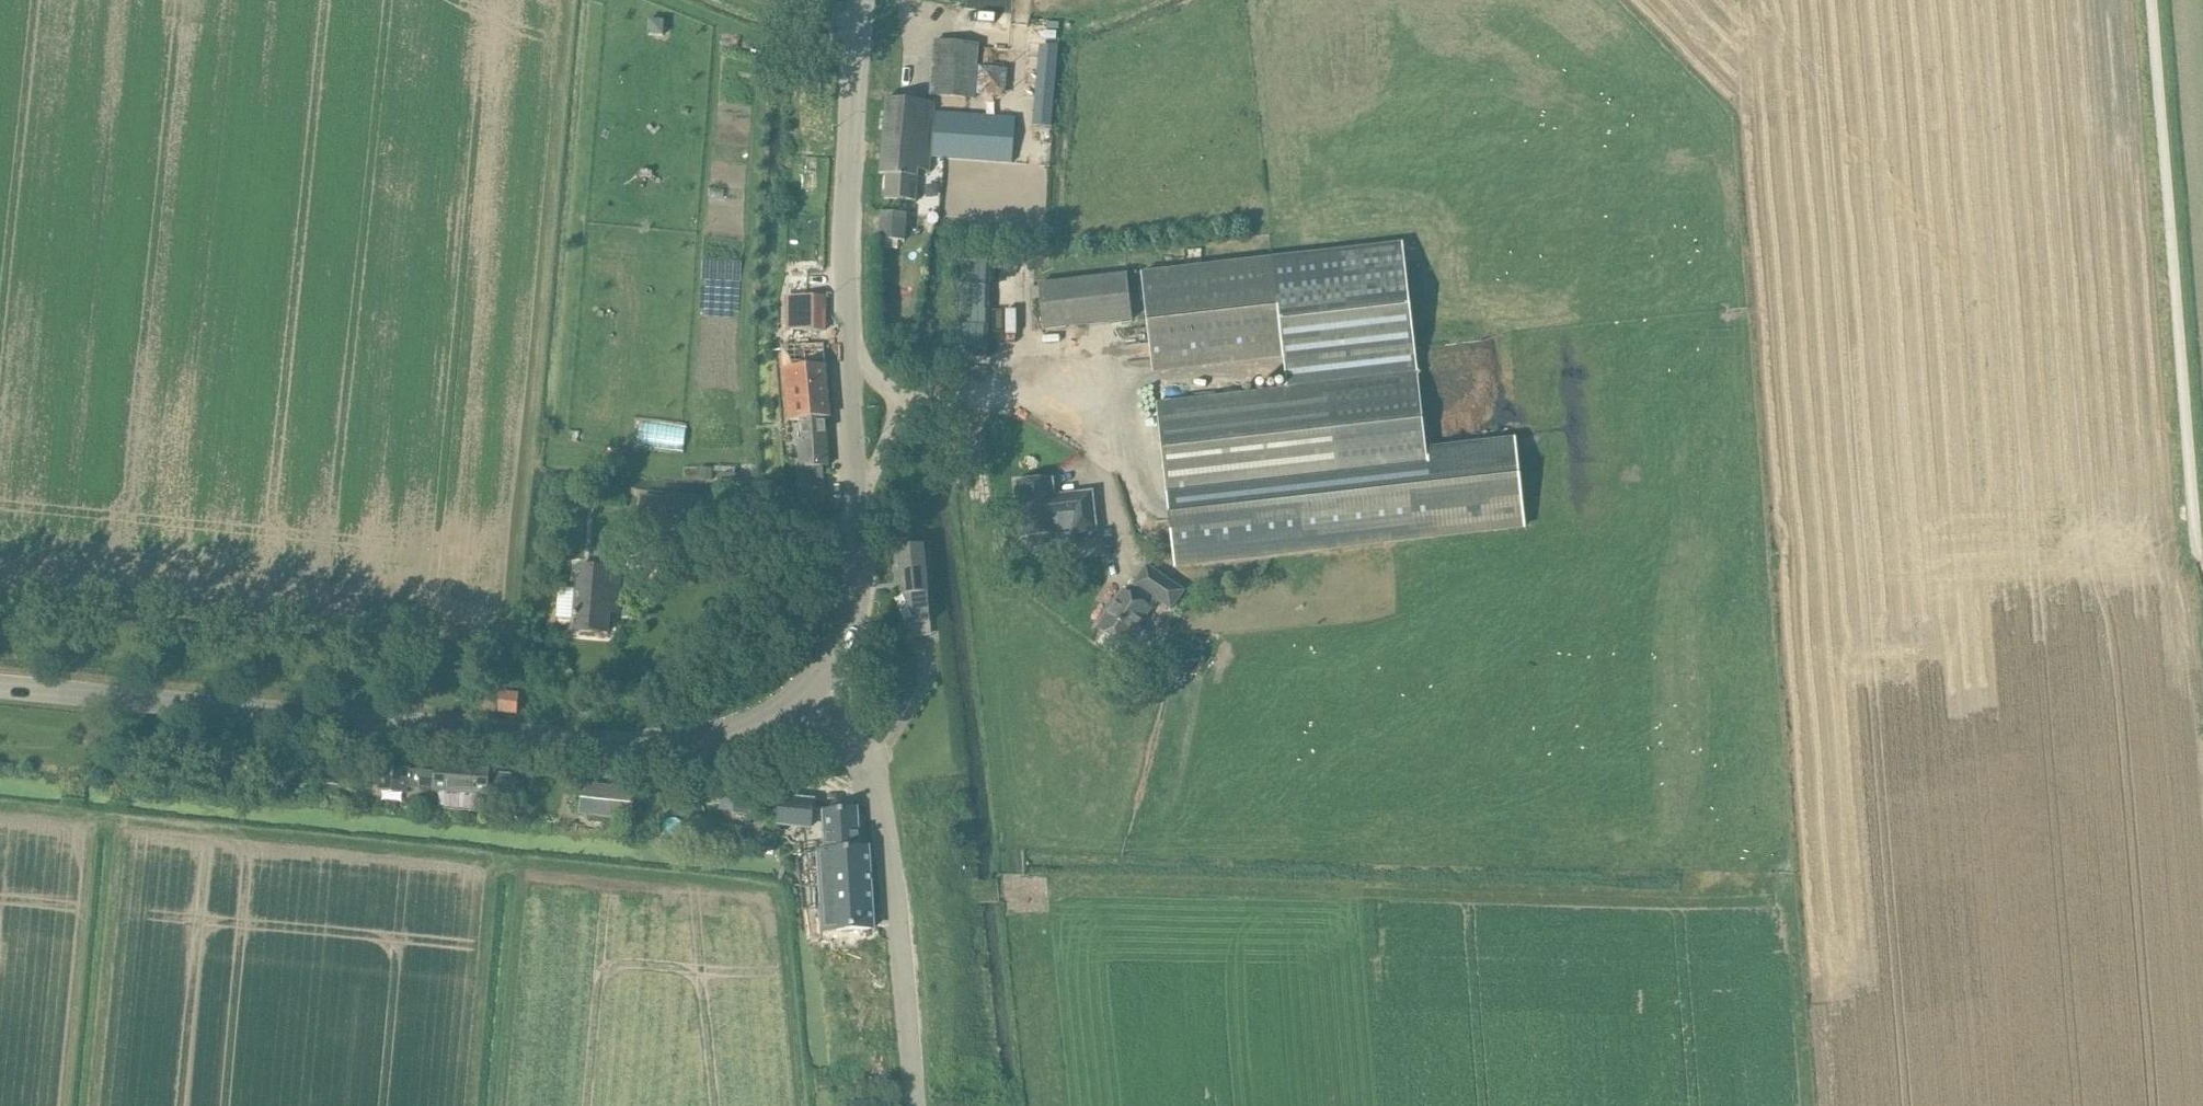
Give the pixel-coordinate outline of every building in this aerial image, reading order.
[(663,21),(648,20),(647,34),(662,35),(663,21)] [(943,34),(938,85),(986,91),(988,67),(991,40),(943,34)] [(1039,46),(1032,126),(1051,127),(1058,48),(1039,46)] [(902,93),(896,168),(899,169),(897,193),(926,195),(929,163),(938,164),(939,152),(1009,159),(1013,117),(942,110),(943,97),(902,93)] [(905,239),(907,213),(880,212),(878,238),(905,239)] [(1257,260),(1142,273),(1143,281),(1152,360),(1283,345),(1288,389),(1157,404),(1167,497),(1428,468),(1426,447),(1403,244),(1273,259),(1257,260)] [(1039,284),(1044,329),(1132,320),(1127,275),(1039,284)] [(786,297),(786,330),(789,330),(819,331),(824,331),(826,331),(826,297),(824,297),(786,297)] [(819,344),(782,346),(782,347),(789,421),(801,420),(803,439),(798,439),(802,485),(814,484),(824,483),(822,466),(830,465),(826,419),(830,418),(825,359),(824,344),(819,344)] [(687,425),(641,419),(637,445),(684,451),(687,425)] [(1428,468),(1167,497),(1172,549),(1174,568),(1197,566),(1525,529),(1515,438),(1487,441),(1426,447),(1428,468)] [(1091,493),(1053,497),(1051,479),(1016,483),(1022,538),(1029,537),(1029,542),(1036,547),(1046,546),(1051,539),(1051,535),(1057,534),(1057,529),(1073,528),(1074,532),(1095,530),(1091,493)] [(654,496),(651,525),(702,530),(704,501),(654,496)] [(897,547),(902,596),(905,595),(918,623),(918,625),(932,623),(923,544),(897,547)] [(558,584),(556,618),(574,619),(573,631),(608,633),(611,584),(620,585),(621,555),(595,554),(594,566),(577,565),(576,585),(558,584)] [(1139,627),(1150,609),(1149,608),(1155,599),(1171,609),(1184,591),(1147,566),(1134,585),(1140,588),(1134,598),(1123,590),(1098,627),(1125,646),(1127,644),(1130,646),(1136,648),(1141,647),(1145,644),(1147,638),(1145,634),(1142,629),(1139,627)] [(499,711),(518,713),(520,697),(501,694),(499,711)] [(380,767),(378,792),(408,794),(408,788),(433,790),(433,791),(488,796),(488,794),(510,796),(512,774),(490,773),(490,772),(490,766),(437,762),(436,772),(435,772),(410,770),(409,770),(409,769),(380,767)] [(327,770),(325,785),(340,787),(341,771),(327,770)] [(632,821),(635,789),(582,784),(579,816),(632,821)] [(780,798),(778,826),(779,826),(813,828),(815,801),(781,798),(780,798)] [(825,848),(817,849),(824,930),(878,927),(873,843),(864,844),(861,844),(859,811),(822,814),(825,847),(825,848)]
